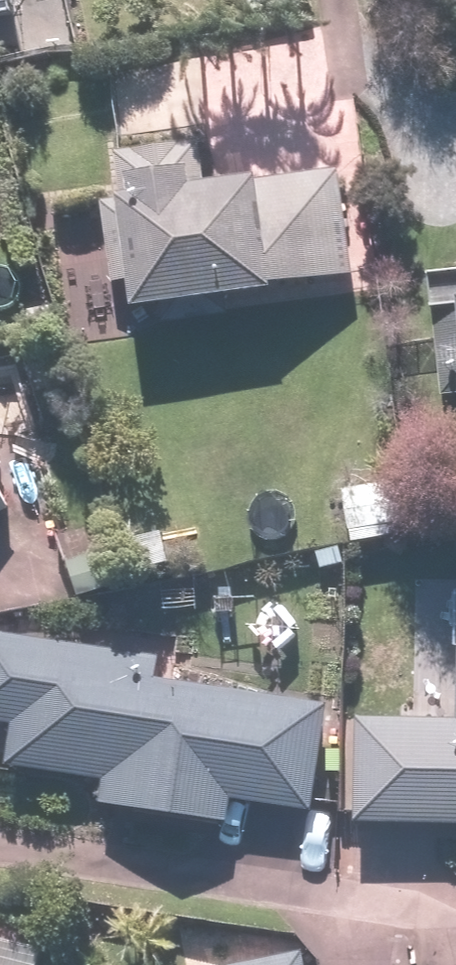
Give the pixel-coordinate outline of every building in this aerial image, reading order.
[(338,165),(296,172),(300,199),(278,203),(274,175),(209,185),(201,136),(127,148),(135,201),(110,205),(122,280),(148,276),(152,305),(364,270),(351,191),(342,192),(338,165)] [(437,314),(449,395),(455,394),(455,311),(437,314)] [(0,468),(0,517),(19,507),(0,468)] [(207,577),(158,584),(164,623),(212,616),(207,577)] [(23,724),(17,761),(112,776),(108,801),(236,820),(240,797),(317,809),(334,703),(155,676),(158,654),(0,629),(0,720),(23,724)] [(365,716),(362,822),(455,825),(455,719),(365,716)] [(44,950),(0,939),(0,964),(40,964),(44,950)] [(304,951),(242,964),(307,964),(304,951)]
